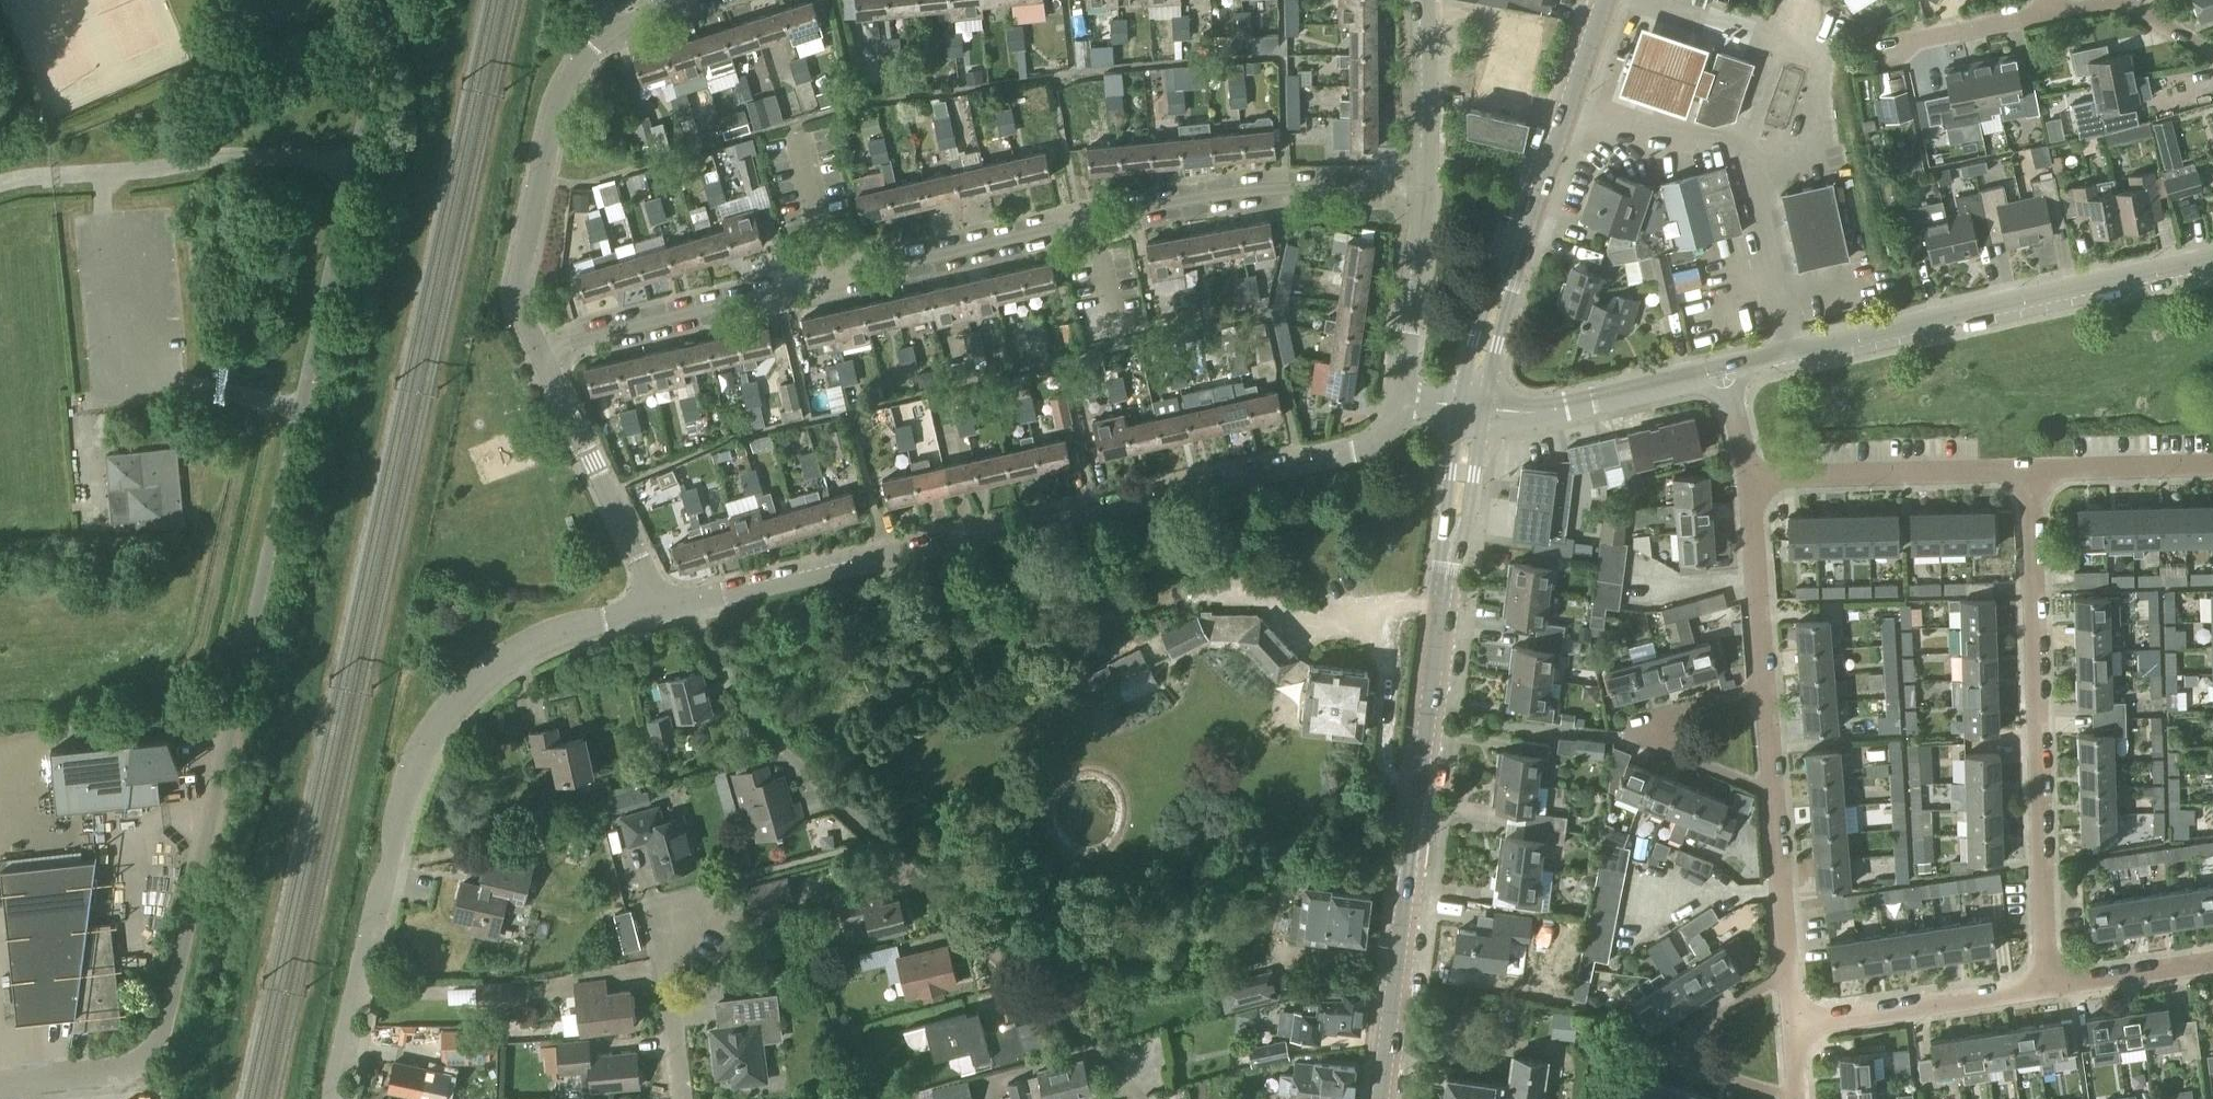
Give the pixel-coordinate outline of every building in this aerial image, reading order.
[(886,0),(855,0),(857,17),(888,14),(886,0)] [(918,0),(886,0),(888,14),(919,11),(918,0)] [(919,11),(938,9),(939,20),(952,19),(950,0),(918,0),(919,11)] [(952,19),(984,16),(983,4),(982,0),(950,0),(952,19)] [(1285,24),(1299,24),(1298,0),(1285,0),(1285,24)] [(1339,23),(1376,23),(1376,0),(1339,0),(1339,23)] [(2200,21),(2212,17),(2212,0),(2193,0),(2200,21)] [(790,35),(792,42),(822,33),(812,1),(782,11),(790,35)] [(782,11),(752,20),(760,44),(790,35),(782,11)] [(1234,12),(1234,23),(1249,22),(1249,11),(1234,12)] [(1282,11),(1257,12),(1258,33),(1283,32),(1282,11)] [(1471,109),(1468,110),(1470,131),(1469,132),(1518,143),(1521,143),(1529,103),(1527,103),(1540,43),(1543,28),(1544,26),(1493,15),(1480,77),(1478,77),(1475,90),(1471,109)] [(1173,17),(1173,28),(1189,27),(1188,16),(1173,17)] [(1303,19),(1305,37),(1318,35),(1316,18),(1303,19)] [(1110,20),(1111,31),(1126,30),(1126,19),(1110,20)] [(723,29),(731,54),(760,44),(752,20),(723,29)] [(1250,33),(1249,22),(1234,23),(1235,34),(1250,33)] [(1376,23),(1339,23),(1337,23),(1337,54),(1340,54),(1350,54),(1376,54),(1376,23)] [(1299,24),(1285,24),(1286,36),(1299,35),(1299,24)] [(1006,27),(1007,39),(1023,37),(1022,26),(1006,27)] [(1189,38),(1189,27),(1173,28),(1174,39),(1189,38)] [(701,63),(731,54),(723,29),(693,39),(701,63)] [(1702,52),(1632,29),(1609,99),(1679,122),(1702,52)] [(1127,41),(1126,30),(1111,31),(1112,42),(1127,41)] [(945,35),(946,46),(961,45),(960,34),(945,35)] [(1244,36),(1245,54),(1272,53),(1278,46),(1277,34),(1244,36)] [(1023,37),(1007,39),(1008,50),(1024,48),(1023,37)] [(664,48),(679,96),(689,93),(684,79),(704,73),(701,63),(693,39),(664,48)] [(883,40),(884,52),(900,50),(899,39),(883,40)] [(1092,66),(1091,47),(1090,40),(1077,41),(1079,67),(1092,66)] [(961,45),(946,46),(947,58),(962,56),(961,45)] [(1092,66),(1114,65),(1113,46),(1091,47),(1092,66)] [(2089,74),(2092,86),(2133,77),(2128,53),(2099,59),(2096,46),(2071,51),(2074,65),(2075,64),(2077,76),(2089,74)] [(666,100),(679,96),(664,48),(634,58),(641,80),(663,73),(667,86),(662,88),(666,100)] [(900,50),(884,52),(885,63),(901,61),(900,50)] [(1693,118),(1712,124),(1733,119),(1752,63),(1716,51),(1693,118)] [(1351,86),(1376,86),(1376,54),(1350,54),(1340,54),(1339,67),(1350,67),(1351,86)] [(1989,59),(1998,101),(2021,96),(2026,117),(2039,114),(2031,77),(2018,80),(2013,54),(1989,59)] [(790,62),(793,73),(808,68),(805,58),(790,62)] [(2000,111),(1998,101),(1989,59),(1967,64),(1978,122),(1993,119),(1992,113),(2000,111)] [(1225,61),(1206,63),(1207,75),(1225,74),(1225,61)] [(1248,62),(1249,72),(1263,71),(1262,61),(1248,62)] [(1936,97),(1941,123),(1943,129),(1978,122),(1967,64),(1943,69),(1949,94),(1936,97)] [(808,68),(793,73),(797,83),(811,78),(808,68)] [(1168,92),(1175,91),(1173,68),(1166,69),(1167,81),(1168,92)] [(1299,74),(1299,86),(1311,86),(1311,68),(1298,68),(1298,74),(1299,74)] [(966,72),(968,85),(982,84),(980,70),(966,72)] [(1243,73),(1228,74),(1229,89),(1244,87),(1243,73)] [(1286,74),(1286,86),(1299,86),(1299,74),(1298,74),(1286,74)] [(2145,75),(2133,77),(2092,86),(2097,110),(2138,102),(2137,100),(2149,97),(2145,75)] [(731,81),(734,92),(749,87),(745,77),(731,81)] [(1041,118),(1056,118),(1056,84),(1041,84),(1041,118)] [(1190,86),(1191,115),(1211,114),(1209,85),(1190,86)] [(1286,86),(1286,115),(1300,115),(1299,86),(1286,86)] [(1376,86),(1351,86),(1351,100),(1340,100),(1340,116),(1351,116),(1377,116),(1376,86)] [(749,87),(734,92),(738,102),(752,97),(749,87)] [(1230,100),(1245,98),(1244,87),(1229,89),(1230,95),(1230,100)] [(1183,90),(1175,91),(1168,92),(1169,102),(1184,101),(1183,90)] [(824,107),(843,101),(840,92),(821,98),(824,107)] [(673,99),(676,110),(691,105),(689,95),(673,99)] [(1894,95),(1882,97),(1887,123),(1899,120),(1894,95)] [(1105,98),(1106,109),(1122,108),(1121,96),(1105,98)] [(1936,97),(1926,99),(1931,125),(1941,123),(1936,97)] [(1245,98),(1230,100),(1231,110),(1246,109),(1245,98)] [(1931,125),(1926,99),(1916,101),(1922,127),(1931,125)] [(950,124),(944,100),(933,103),(935,115),(932,115),(933,121),(935,128),(950,124)] [(755,130),(769,126),(761,101),(746,105),(755,130)] [(1185,112),(1184,101),(1169,102),(1170,113),(1185,112)] [(691,105),(676,110),(678,120),(694,116),(691,105)] [(1122,108),(1106,109),(1107,120),(1123,119),(1122,108)] [(995,112),(998,124),(1013,120),(1010,109),(995,112)] [(2100,118),(2103,133),(2138,124),(2135,110),(2100,118)] [(2165,120),(2170,135),(2200,124),(2195,110),(2165,120)] [(1300,115),(1286,115),(1287,128),(1300,128),(1300,115)] [(1377,116),(1351,116),(1351,148),(1377,148),(1377,116)] [(635,121),(642,147),(643,146),(646,157),(658,153),(655,143),(656,143),(648,117),(635,121)] [(864,121),(867,134),(882,130),(879,117),(864,121)] [(1241,121),(1242,133),(1245,158),(1275,155),(1274,143),(1273,130),(1272,119),(1269,117),(1258,117),(1255,120),(1241,121)] [(1346,138),(1345,118),(1315,120),(1316,140),(1346,138)] [(1013,120),(998,124),(1000,134),(1015,131),(1013,120)] [(725,139),(751,132),(748,122),(723,130),(725,139)] [(1213,161),(1211,136),(1209,122),(1179,125),(1180,139),(1182,164),(1213,161)] [(950,124),(935,128),(937,138),(952,135),(950,124)] [(1242,133),(1211,136),(1213,161),(1245,158),(1242,133)] [(952,135),(937,138),(940,149),(954,145),(952,135)] [(869,141),(871,153),(886,150),(884,138),(869,141)] [(752,155),(755,155),(751,139),(733,144),(737,159),(752,155)] [(1152,167),(1182,164),(1180,139),(1149,142),(1152,167)] [(1152,167),(1149,142),(1119,145),(1121,170),(1152,167)] [(2034,167),(2051,164),(2047,144),(2030,148),(2034,167)] [(1121,170),(1119,145),(1087,148),(1090,173),(1121,170)] [(886,150),(871,153),(874,164),(881,162),(889,160),(886,150)] [(1015,159),(1021,183),(1050,176),(1045,152),(1015,159)] [(2182,165),(2179,152),(2161,157),(2164,170),(2182,165)] [(737,159),(745,189),(760,186),(752,155),(737,159)] [(1892,160),(1895,170),(1908,168),(1905,157),(1892,160)] [(1984,158),(1971,161),(1974,174),(1987,171),(1984,158)] [(950,162),(953,173),(959,197),(988,191),(982,166),(963,171),(961,159),(950,162)] [(1015,159),(982,166),(988,191),(1021,183),(1015,159)] [(893,212),(924,205),(919,181),(896,186),(891,160),(889,160),(881,162),(887,188),(893,212)] [(1974,174),(1971,161),(1959,163),(1961,177),(1974,174)] [(2163,171),(2170,196),(2200,188),(2194,163),(2163,171)] [(1947,166),(1934,168),(1938,185),(1951,182),(1947,166)] [(1631,234),(1627,245),(1632,244),(1634,244),(1636,259),(1637,258),(1741,233),(1724,168),(1648,187),(1631,234)] [(2115,192),(2123,231),(2152,225),(2147,201),(2158,198),(2153,171),(2128,176),(2130,189),(2115,192)] [(706,184),(719,180),(717,172),(703,175),(706,184)] [(919,181),(924,205),(959,197),(953,173),(919,181)] [(2020,200),(2029,241),(2052,236),(2048,218),(2052,211),(2052,209),(2061,207),(2054,175),(2029,181),(2033,197),(2020,200)] [(1581,217),(1631,234),(1648,187),(1617,176),(1613,187),(1593,180),(1581,217)] [(619,195),(614,179),(597,184),(602,200),(619,195)] [(2093,236),(2123,231),(2115,192),(2112,179),(2071,187),(2076,215),(2089,212),(2093,236)] [(706,184),(709,196),(723,192),(720,180),(719,180),(706,184)] [(1779,193),(1796,269),(1848,257),(1831,182),(1779,193)] [(2002,184),(1978,190),(1986,224),(1994,222),(1995,224),(2001,228),(2005,247),(2029,241),(2020,200),(2006,203),(2002,184)] [(893,212),(887,188),(856,195),(861,220),(893,212)] [(1958,214),(1945,217),(1954,258),(1977,253),(1973,235),(1977,228),(1977,226),(1986,224),(1978,190),(1977,190),(1978,192),(1954,197),(1958,214)] [(723,192),(709,196),(712,207),(726,203),(723,192)] [(574,209),(588,208),(588,193),(574,193),(574,209)] [(646,201),(649,213),(664,209),(660,197),(646,201)] [(1954,258),(1945,217),(1941,200),(1904,209),(1911,241),(1920,239),(1920,241),(1927,245),(1931,264),(1954,258)] [(588,211),(590,218),(601,215),(600,214),(599,208),(588,211)] [(664,209),(649,213),(652,224),(667,220),(664,209)] [(723,218),(726,229),(733,253),(764,244),(753,209),(723,218)] [(587,219),(590,231),(604,227),(601,215),(590,218),(587,219)] [(1238,227),(1243,252),(1245,263),(1257,260),(1255,249),(1274,246),(1270,221),(1238,227)] [(604,227),(590,231),(593,242),(607,238),(604,227)] [(1207,233),(1212,257),(1243,252),(1238,227),(1207,233)] [(697,238),(704,262),(733,253),(726,229),(697,238)] [(1283,263),(1295,264),(1296,261),(1298,249),(1301,234),(1290,232),(1283,263)] [(1207,233),(1179,238),(1183,263),(1212,257),(1207,233)] [(667,247),(674,271),(704,262),(697,238),(667,247)] [(1185,274),(1183,263),(1179,238),(1146,244),(1153,280),(1185,274)] [(1335,257),(1333,269),(1369,274),(1373,243),(1348,240),(1347,245),(1337,243),(1335,257)] [(1632,244),(1627,245),(1605,249),(1607,264),(1625,261),(1635,260),(1635,259),(1632,244)] [(1671,252),(1674,265),(1696,259),(1693,246),(1671,252)] [(674,271),(667,247),(637,256),(644,280),(674,271)] [(615,250),(604,254),(614,289),(644,280),(637,256),(618,262),(615,250)] [(1649,256),(1662,312),(1677,308),(1664,253),(1649,256)] [(614,289),(604,254),(593,257),(596,268),(577,274),(584,298),(614,289)] [(1636,259),(1635,259),(1635,260),(1625,261),(1628,285),(1641,282),(1637,258),(1636,259)] [(1051,262),(1021,269),(1026,294),(1057,287),(1051,262)] [(1560,304),(1587,313),(1593,300),(1600,276),(1585,271),(1587,268),(1585,264),(1580,262),(1576,264),(1574,267),(1573,267),(1560,304)] [(1295,264),(1283,263),(1276,293),(1291,296),(1293,282),(1292,282),(1295,264)] [(990,276),(996,301),(1026,294),(1021,269),(990,276)] [(1369,275),(1333,269),(1331,285),(1341,286),(1339,303),(1364,306),(1369,275)] [(999,312),(996,301),(990,276),(961,283),(969,319),(999,312)] [(1239,279),(1241,290),(1258,287),(1257,276),(1239,279)] [(930,290),(935,315),(938,326),(969,319),(961,283),(930,290)] [(1178,289),(1180,300),(1198,298),(1196,287),(1178,289)] [(1258,287),(1241,290),(1242,301),(1260,298),(1258,287)] [(894,299),(899,323),(935,315),(930,290),(894,299)] [(1593,300),(1587,313),(1579,339),(1607,348),(1614,325),(1627,330),(1636,301),(1618,295),(1614,307),(1593,300)] [(1198,298),(1180,300),(1181,311),(1183,311),(1191,310),(1199,309),(1198,298)] [(863,306),(868,330),(899,323),(894,299),(863,306)] [(1335,333),(1360,336),(1364,306),(1339,303),(1337,319),(1328,318),(1326,331),(1335,333)] [(834,312),(839,337),(842,349),(871,342),(868,330),(863,306),(834,312)] [(1273,310),(1271,310),(1275,328),(1276,327),(1288,325),(1285,311),(1284,308),(1273,310)] [(1193,327),(1191,310),(1183,311),(1186,328),(1193,327)] [(839,337),(834,312),(803,320),(808,344),(839,337)] [(1025,320),(1027,331),(1042,328),(1039,317),(1025,320)] [(1066,346),(1076,344),(1080,344),(1076,322),(1061,324),(1066,346)] [(1276,327),(1275,328),(1279,345),(1280,345),(1292,342),(1288,325),(1276,327)] [(738,334),(746,369),(754,367),(752,356),(773,352),(768,327),(738,334)] [(1042,328),(1027,331),(1029,342),(1044,338),(1042,328)] [(1228,353),(1243,350),(1238,330),(1224,333),(1228,353)] [(964,335),(966,345),(981,342),(979,331),(964,335)] [(1245,350),(1258,348),(1260,360),(1274,357),(1269,334),(1256,336),(1255,332),(1242,334),(1245,350)] [(1335,333),(1330,363),(1356,367),(1360,336),(1335,333)] [(737,371),(746,369),(738,334),(708,341),(713,365),(734,360),(737,371)] [(708,341),(678,348),(685,381),(696,379),(694,370),(713,365),(708,341)] [(981,342),(966,345),(969,356),(983,353),(981,342)] [(1284,362),(1296,360),(1292,342),(1280,345),(1279,345),(1283,363),(1284,362)] [(1076,344),(1066,346),(1068,356),(1078,353),(1076,344)] [(898,350),(900,361),(915,358),(913,347),(898,350)] [(685,381),(678,348),(647,355),(655,388),(672,384),(685,381)] [(1228,353),(1231,364),(1246,360),(1243,350),(1228,353)] [(647,355),(617,362),(623,386),(625,395),(655,388),(647,355)] [(915,358),(900,361),(903,372),(918,368),(915,358)] [(838,363),(841,373),(855,370),(853,359),(838,363)] [(1246,360),(1231,364),(1233,374),(1248,371),(1246,360)] [(948,366),(950,379),(974,374),(971,361),(948,366)] [(623,386),(617,362),(586,369),(592,393),(623,386)] [(1092,363),(1081,366),(1082,371),(1087,393),(1087,395),(1098,393),(1092,363)] [(1182,363),(1167,367),(1169,377),(1184,374),(1182,364),(1182,363)] [(1356,367),(1330,363),(1326,394),(1351,398),(1356,367)] [(1117,369),(1107,371),(1109,381),(1108,381),(1110,391),(1125,388),(1122,378),(1119,378),(1117,369)] [(855,370),(841,373),(843,384),(858,381),(855,370)] [(1082,371),(1069,374),(1074,395),(1075,398),(1087,395),(1087,393),(1082,371)] [(941,385),(938,372),(918,376),(920,389),(941,385)] [(1184,374),(1169,377),(1172,388),(1180,386),(1187,384),(1184,374)] [(685,381),(689,397),(696,396),(699,395),(696,379),(685,381)] [(688,397),(689,397),(685,381),(672,384),(674,392),(679,391),(681,399),(688,397)] [(786,411),(798,408),(800,407),(794,382),(780,385),(786,411)] [(741,386),(743,397),(758,393),(756,383),(741,386)] [(1244,388),(1252,423),(1282,416),(1277,391),(1261,395),(1258,384),(1244,388)] [(1125,388),(1110,391),(1112,402),(1120,400),(1127,398),(1125,388)] [(1235,401),(1216,405),(1221,430),(1252,423),(1244,388),(1233,390),(1235,401)] [(758,393),(743,397),(746,407),(761,404),(758,393)] [(1074,422),(1068,394),(1052,398),(1059,425),(1074,422)] [(681,399),(683,410),(698,406),(696,396),(689,397),(688,397),(681,399)] [(1015,401),(1018,412),(1033,408),(1030,398),(1015,401)] [(1177,414),(1155,419),(1160,444),(1191,437),(1186,412),(1183,402),(1175,404),(1177,414)] [(1186,412),(1191,437),(1221,430),(1216,405),(1186,412)] [(698,406),(683,410),(686,420),(694,419),(701,417),(698,406)] [(800,415),(798,408),(786,411),(780,412),(782,422),(801,418),(800,415)] [(1033,408),(1018,412),(1020,422),(1035,419),(1033,408)] [(621,414),(623,424),(638,421),(636,410),(621,414)] [(955,415),(957,426),(972,422),(970,412),(955,415)] [(1131,450),(1126,426),(1123,414),(1092,421),(1100,457),(1131,450)] [(1597,437),(1603,464),(1619,460),(1624,479),(1640,476),(1637,464),(1700,450),(1692,416),(1628,430),(1631,442),(1616,445),(1613,433),(1597,437)] [(694,419),(686,420),(684,421),(687,434),(697,431),(694,419)] [(1155,419),(1126,426),(1131,450),(1160,444),(1155,419)] [(638,421),(623,424),(626,434),(641,430),(638,421)] [(972,422),(957,426),(959,436),(974,433),(972,422)] [(895,429),(898,439),(913,436),(910,425),(895,429)] [(830,432),(837,457),(850,454),(843,428),(830,432)] [(1005,453),(1011,477),(1040,471),(1034,447),(1032,435),(1019,438),(1022,449),(1005,453)] [(913,436),(898,439),(900,450),(915,446),(913,436)] [(1607,481),(1603,464),(1597,437),(1566,444),(1572,471),(1588,467),(1591,484),(1607,481)] [(1034,447),(1040,471),(1070,464),(1065,440),(1034,447)] [(746,453),(743,445),(735,447),(737,456),(742,455),(746,453)] [(113,455),(107,456),(111,504),(117,503),(118,508),(112,509),(112,510),(124,509),(125,521),(137,520),(138,529),(148,528),(164,526),(183,525),(180,487),(177,459),(176,449),(141,452),(113,455)] [(714,462),(731,457),(729,449),(711,454),(714,462)] [(753,472),(747,453),(746,453),(742,455),(746,469),(738,471),(740,476),(743,475),(753,472)] [(801,457),(804,468),(818,464),(815,453),(801,457)] [(975,460),(980,484),(1011,477),(1005,453),(975,460)] [(1109,458),(1098,461),(1106,492),(1117,489),(1109,458)] [(919,498),(950,491),(944,467),(930,470),(927,459),(911,463),(914,474),(919,498)] [(944,467),(950,491),(980,484),(975,460),(944,467)] [(818,464),(804,468),(807,478),(821,474),(818,464)] [(1513,535),(1533,537),(1532,551),(1559,554),(1571,555),(1573,541),(1561,540),(1567,487),(1554,486),(1556,469),(1521,465),(1513,535)] [(656,475),(661,487),(677,481),(672,468),(656,475)] [(743,475),(746,485),(759,481),(756,471),(743,475)] [(1674,474),(1675,502),(1710,500),(1709,472),(1674,474)] [(919,498),(914,474),(883,481),(888,505),(919,498)] [(1627,482),(1629,492),(1644,488),(1642,478),(1627,482)] [(759,481),(746,485),(749,495),(762,491),(759,481)] [(683,493),(686,503),(699,499),(696,489),(683,493)] [(819,492),(829,525),(859,516),(852,492),(830,499),(827,490),(819,492)] [(829,525),(819,492),(806,496),(809,505),(792,510),(799,534),(829,525)] [(699,499),(686,503),(689,513),(702,509),(699,499)] [(1712,528),(1710,500),(1675,502),(1677,529),(1712,528)] [(2212,542),(2211,507),(2185,508),(2186,542),(2212,542)] [(770,543),(762,519),(759,508),(729,517),(733,528),(740,552),(770,543)] [(2159,543),(2159,508),(2132,509),(2133,544),(2134,557),(2143,557),(2143,544),(2159,543)] [(2185,508),(2159,508),(2159,543),(2186,542),(2185,508)] [(124,509),(112,510),(113,522),(125,521),(124,509)] [(2132,509),(2107,510),(2108,544),(2133,544),(2132,509)] [(762,519),(770,543),(799,534),(792,510),(762,519)] [(2108,544),(2107,510),(2077,511),(2078,545),(2108,544)] [(1965,513),(1940,514),(1940,549),(1966,548),(1965,513)] [(1965,513),(1966,548),(1993,548),(1992,513),(1965,513)] [(700,527),(699,525),(696,514),(687,516),(691,529),(700,527)] [(1869,515),(1870,551),(1896,550),(1895,514),(1869,515)] [(1940,549),(1940,514),(1912,514),(1913,549),(1940,549)] [(1869,515),(1843,516),(1844,551),(1870,551),(1869,515)] [(1818,552),(1817,516),(1789,517),(1789,552),(1818,552)] [(1817,516),(1818,552),(1844,551),(1843,516),(1817,516)] [(710,561),(703,537),(700,527),(691,529),(689,530),(692,541),(673,546),(681,570),(710,561)] [(740,552),(733,528),(703,537),(710,561),(740,552)] [(1626,531),(1602,528),(1600,541),(1624,544),(1626,531)] [(1677,529),(1679,570),(1680,571),(1704,569),(1704,556),(1713,556),(1712,528),(1677,529)] [(1600,541),(1598,555),(1624,558),(1626,545),(1624,544),(1600,541)] [(2052,547),(2052,565),(2066,565),(2065,546),(2052,547)] [(1504,589),(1546,594),(1550,568),(1557,568),(1559,554),(1532,551),(1530,565),(1513,563),(1512,565),(1507,564),(1504,589)] [(1597,567),(1623,570),(1624,558),(1598,555),(1597,567)] [(1595,580),(1621,583),(1623,570),(1597,567),(1595,580)] [(2075,572),(2075,586),(2109,586),(2108,571),(2075,572)] [(2165,574),(2165,584),(2187,584),(2187,573),(2165,574)] [(2191,584),(2212,583),(2212,575),(2212,573),(2191,573),(2191,584)] [(2138,575),(2138,585),(2159,584),(2159,574),(2138,575)] [(2112,576),(2112,586),(2135,585),(2134,575),(2112,576)] [(1593,593),(1619,597),(1621,583),(1595,580),(1593,593)] [(1966,583),(1967,592),(1967,596),(1994,597),(1993,582),(1966,583)] [(1919,584),(1919,594),(1941,593),(1941,583),(1919,584)] [(1967,592),(1966,583),(1945,583),(1945,593),(1967,592)] [(1875,585),(1876,595),(1898,595),(1897,584),(1875,585)] [(1849,586),(1849,596),(1871,596),(1871,585),(1849,586)] [(1822,586),(1822,597),(1844,596),(1843,586),(1835,586),(1822,586)] [(1797,587),(1797,597),(1819,597),(1819,587),(1797,587)] [(1533,636),(1562,639),(1564,626),(1542,623),(1546,594),(1504,589),(1500,616),(1505,617),(1505,619),(1535,623),(1533,636)] [(1593,593),(1590,617),(1603,619),(1605,609),(1617,610),(1619,597),(1593,593)] [(2074,625),(2109,624),(2120,623),(2119,596),(2073,597),(2074,625)] [(2148,596),(2149,619),(2159,619),(2159,596),(2148,596)] [(1669,607),(1673,620),(1686,616),(1699,612),(1695,599),(1669,607)] [(1959,611),(1960,627),(1995,626),(1995,599),(1949,600),(1949,611),(1959,611)] [(2165,600),(2165,622),(2175,622),(2175,599),(2165,600)] [(1900,605),(1902,628),(1911,627),(1910,605),(1900,605)] [(1673,620),(1669,607),(1660,610),(1663,623),(1673,620)] [(1300,685),(1307,687),(1310,665),(1299,659),(1260,617),(1258,619),(1255,615),(1206,615),(1199,619),(1198,616),(1162,634),(1173,655),(1208,638),(1238,638),(1277,680),(1284,674),(1286,676),(1295,682),(1300,685)] [(1681,646),(1690,679),(1716,672),(1707,639),(1694,643),(1686,616),(1673,620),(1679,640),(1681,646)] [(1603,619),(1590,617),(1588,626),(1602,628),(1603,619)] [(1881,617),(1883,645),(1895,644),(1894,617),(1881,617)] [(1796,624),(1798,651),(1830,648),(1828,622),(1796,624)] [(2149,623),(2149,645),(2160,645),(2159,622),(2149,623)] [(2109,650),(2109,624),(2074,625),(2074,651),(2109,650)] [(2165,626),(2166,648),(2186,647),(2185,630),(2176,630),(2175,625),(2165,626)] [(1995,626),(1960,627),(1960,652),(1996,651),(1995,626)] [(1902,632),(1903,654),(1913,654),(1912,631),(1902,632)] [(1506,674),(1550,680),(1554,652),(1560,652),(1562,639),(1533,636),(1532,648),(1515,645),(1515,647),(1509,646),(1506,674)] [(1670,649),(1655,653),(1664,686),(1690,679),(1681,646),(1679,640),(1669,643),(1670,649)] [(1895,644),(1883,645),(1884,672),(1897,671),(1895,644)] [(1798,651),(1800,678),(1832,676),(1830,648),(1798,651)] [(1108,665),(1116,681),(1117,683),(1148,667),(1139,649),(1108,665)] [(2149,649),(2150,671),(2160,671),(2160,649),(2149,649)] [(2109,650),(2074,651),(2075,677),(2110,676),(2109,650)] [(1960,652),(1961,679),(1997,678),(1996,651),(1960,652)] [(2166,652),(2166,674),(2177,674),(2176,652),(2166,652)] [(1664,686),(1655,653),(1631,660),(1640,693),(1664,686)] [(1903,658),(1905,680),(1915,680),(1913,657),(1903,658)] [(1076,660),(1078,674),(1089,672),(1087,659),(1076,660)] [(1640,693),(1631,660),(1604,667),(1613,700),(1640,693)] [(1116,681),(1108,665),(1089,674),(1097,690),(1116,681)] [(1310,665),(1307,687),(1302,728),(1360,735),(1363,715),(1372,716),(1374,691),(1365,690),(1368,672),(1310,665)] [(1148,667),(1117,683),(1125,701),(1158,685),(1148,667)] [(1897,671),(1884,672),(1886,698),(1898,698),(1897,671)] [(711,713),(701,672),(668,680),(668,681),(658,684),(664,708),(675,705),(679,721),(711,713)] [(1550,680),(1506,674),(1502,700),(1507,701),(1507,703),(1525,705),(1523,718),(1551,722),(1553,708),(1546,707),(1550,680)] [(2150,675),(2151,697),(2161,697),(2161,675),(2150,675)] [(1800,678),(1802,704),(1834,702),(1832,676),(1800,678)] [(2110,676),(2075,677),(2076,704),(2091,704),(2091,718),(2123,717),(2123,701),(2111,701),(2110,676)] [(1997,678),(1961,679),(1962,705),(1997,704),(1997,678)] [(2166,678),(2167,711),(2177,710),(2177,678),(2166,678)] [(1116,681),(1097,690),(1098,692),(1094,694),(1102,712),(1125,701),(1117,683),(1116,681)] [(2195,696),(2211,695),(2210,683),(2194,684),(2195,696)] [(1905,684),(1906,707),(1916,706),(1914,684),(1905,684)] [(1899,716),(1898,698),(1886,698),(1887,717),(1899,716)] [(1834,702),(1802,704),(1804,731),(1836,729),(1834,702)] [(1997,704),(1962,705),(1963,733),(1998,732),(1997,704)] [(1906,710),(1908,733),(1917,732),(1916,710),(1906,710)] [(1561,714),(1560,723),(1573,725),(1574,716),(1561,714)] [(647,721),(654,749),(677,743),(671,716),(647,721)] [(2124,734),(2123,717),(2091,718),(2092,735),(2077,735),(2078,761),(2112,761),(2111,734),(2124,734)] [(2168,725),(2168,748),(2179,748),(2178,725),(2168,725)] [(532,732),(539,763),(554,760),(558,781),(592,774),(584,738),(553,745),(550,729),(532,732)] [(2152,734),(2152,755),(2162,755),(2162,733),(2152,734)] [(49,750),(55,811),(162,801),(159,773),(181,771),(169,739),(49,750)] [(1576,739),(1575,754),(1601,755),(1602,740),(1576,739)] [(1888,740),(1890,775),(1903,774),(1901,747),(1900,747),(1899,739),(1888,740)] [(1498,753),(1495,777),(1537,783),(1541,756),(1546,757),(1548,744),(1544,744),(1523,741),(1521,754),(1503,751),(1503,753),(1498,753)] [(1806,754),(1808,781),(1840,779),(1838,752),(1806,754)] [(2168,752),(2169,774),(2179,774),(2179,752),(2168,752)] [(1963,755),(1964,781),(1999,781),(1998,754),(1963,755)] [(1850,777),(1861,777),(1860,757),(1849,757),(1850,777)] [(2152,760),(2153,782),(2163,782),(2162,759),(2152,760)] [(1639,802),(1651,771),(1625,761),(1623,767),(1611,762),(1608,780),(1616,783),(1613,792),(1639,802)] [(1909,761),(1911,783),(1920,783),(1919,761),(1909,761)] [(2112,761),(2078,761),(2078,788),(2113,787),(2112,761)] [(732,776),(741,808),(751,806),(760,838),(805,826),(799,804),(788,807),(780,778),(771,780),(767,766),(732,776)] [(728,788),(723,769),(713,772),(718,791),(728,788)] [(1675,781),(1651,771),(1639,802),(1640,803),(1638,809),(1647,812),(1649,806),(1654,808),(1651,814),(1660,818),(1663,812),(1675,781)] [(1890,775),(1891,800),(1904,799),(1903,774),(1890,775)] [(1495,777),(1491,805),(1496,806),(1495,807),(1523,811),(1521,824),(1565,830),(1567,817),(1533,812),(1537,783),(1495,777)] [(2179,778),(2169,778),(2170,800),(2180,800),(2179,778)] [(1808,781),(1810,806),(1841,804),(1840,779),(1808,781)] [(1679,841),(1683,832),(1700,791),(1675,781),(1663,812),(1677,817),(1668,837),(1679,841)] [(1964,781),(1965,808),(2000,807),(1999,781),(1964,781)] [(2144,797),(2152,797),(2152,808),(2164,808),(2163,786),(2143,786),(2144,797)] [(1911,788),(1912,810),(1922,809),(1921,787),(1911,788)] [(2113,813),(2113,787),(2078,788),(2079,814),(2113,813)] [(1700,791),(1683,832),(1722,847),(1734,818),(1720,813),(1725,800),(1700,791)] [(607,798),(611,812),(651,802),(648,792),(624,798),(623,794),(607,798)] [(1891,800),(1893,829),(1906,828),(1904,799),(1891,800)] [(1810,806),(1812,835),(1844,832),(1841,804),(1810,806)] [(2171,827),(2181,826),(2180,804),(2170,805),(2171,827)] [(621,817),(629,845),(650,840),(659,874),(693,865),(680,818),(663,823),(659,807),(621,817)] [(1965,834),(2001,834),(2000,807),(1965,808),(1965,834)] [(2154,812),(2154,835),(2164,834),(2164,812),(2154,812)] [(1912,814),(1914,836),(1923,835),(1922,813),(1912,814)] [(2113,813),(2079,814),(2080,841),(2114,840),(2113,813)] [(1501,837),(1498,862),(1536,867),(1540,840),(1564,843),(1565,830),(1521,824),(1519,838),(1506,836),(1505,838),(1501,837)] [(2181,826),(2171,827),(2171,841),(2189,839),(2188,826),(2181,826)] [(1893,829),(1895,856),(1908,855),(1906,828),(1893,829)] [(1812,835),(1814,862),(1846,860),(1844,832),(1812,835)] [(2001,861),(2001,834),(1965,834),(1966,862),(2001,861)] [(1917,862),(1925,861),(1923,839),(1914,840),(1915,862),(1917,862)] [(1596,864),(1621,869),(1626,846),(1601,841),(1596,864)] [(1657,841),(1652,854),(1665,859),(1670,846),(1657,841)] [(2212,854),(2212,841),(2191,844),(2193,857),(2212,854)] [(2191,844),(2164,848),(2166,861),(2176,860),(2193,857),(2191,844)] [(1671,860),(1705,874),(1711,862),(1676,848),(1671,860)] [(2138,852),(2140,865),(2146,864),(2150,864),(2163,862),(2166,861),(2164,848),(2138,852)] [(2112,856),(2114,869),(2137,866),(2140,865),(2138,852),(2112,856)] [(455,915),(474,919),(471,931),(496,937),(504,905),(522,909),(532,865),(488,854),(481,887),(463,883),(455,915)] [(1648,855),(1647,863),(1657,865),(1659,858),(1648,855)] [(1895,856),(1896,883),(1909,881),(1908,855),(1895,856)] [(2114,869),(2112,856),(2083,860),(2085,874),(2114,869)] [(1,870),(17,1024),(75,1018),(73,1032),(122,1027),(111,925),(88,927),(97,860),(1,870)] [(1814,862),(1816,889),(1848,887),(1846,860),(1814,862)] [(2166,861),(2163,862),(2164,871),(2177,869),(2176,860),(2166,861)] [(1932,861),(1925,861),(1917,862),(1918,871),(1932,870),(1932,861)] [(1498,862),(1494,890),(1498,890),(1498,892),(1512,894),(1511,906),(1518,907),(1535,909),(1538,910),(1540,896),(1532,895),(1536,867),(1498,862)] [(1621,869),(1596,864),(1594,878),(1619,883),(1621,869)] [(2140,865),(2137,866),(2139,876),(2152,874),(2150,864),(2146,864),(2140,865)] [(1588,889),(1592,886),(1593,880),(1590,875),(1585,874),(1580,877),(1579,883),(1582,888),(1588,889)] [(1693,886),(1711,889),(1713,878),(1695,875),(1693,886)] [(1978,876),(1956,879),(1958,892),(1980,888),(1978,876)] [(746,887),(751,909),(793,899),(788,877),(746,887)] [(1619,883),(1594,878),(1593,880),(1592,886),(1591,891),(1616,896),(1619,883)] [(1952,880),(1929,883),(1931,896),(1954,892),(1952,880)] [(1927,896),(1925,884),(1903,887),(1905,900),(1920,897),(1927,896)] [(2203,920),(2212,919),(2212,885),(2198,887),(2203,920)] [(1305,887),(1303,905),(1299,938),(1327,942),(1328,936),(1364,941),(1370,896),(1305,887)] [(2203,920),(2198,887),(2171,892),(2176,925),(2203,920)] [(1898,888),(1876,891),(1878,904),(1900,900),(1898,888)] [(1589,904),(1613,909),(1616,896),(1591,891),(1589,904)] [(1960,895),(1960,900),(1964,903),(1969,902),(1972,899),(1971,894),(1967,891),(1963,892),(1960,895)] [(1874,904),(1872,892),(1849,895),(1851,908),(1874,904)] [(2145,896),(2150,929),(2176,925),(2171,892),(2145,896)] [(841,899),(848,927),(869,922),(872,935),(906,926),(899,899),(870,906),(867,893),(841,899)] [(1847,909),(1845,896),(1822,899),(1824,912),(1847,909)] [(2150,929),(2145,896),(2118,900),(2124,933),(2150,929)] [(2124,933),(2118,900),(2087,904),(2092,937),(2124,933)] [(1289,937),(1299,938),(1303,905),(1294,904),(1289,937)] [(1586,917),(1611,922),(1613,909),(1589,904),(1586,917)] [(1686,918),(1693,930),(1697,928),(1716,916),(1709,904),(1686,918)] [(1452,963),(1502,969),(1504,954),(1521,956),(1524,938),(1526,938),(1528,916),(1493,912),(1490,934),(1456,929),(1452,963)] [(1583,930),(1608,935),(1611,922),(1586,917),(1583,930)] [(1693,930),(1686,918),(1677,924),(1684,936),(1693,930)] [(1963,923),(1968,956),(1994,952),(1989,919),(1963,923)] [(1941,960),(1968,956),(1963,923),(1936,927),(1941,960)] [(1909,931),(1914,964),(1941,960),(1936,927),(1909,931)] [(1684,936),(1697,955),(1698,958),(1716,986),(1739,972),(1738,971),(1752,961),(1738,938),(1723,947),(1721,943),(1711,950),(1697,928),(1693,930),(1684,936)] [(1581,943),(1606,948),(1608,935),(1583,930),(1581,943)] [(1914,964),(1909,931),(1882,936),(1888,968),(1914,964)] [(1882,936),(1856,940),(1861,972),(1888,968),(1882,936)] [(1861,972),(1856,940),(1829,944),(1834,976),(1861,972)] [(1578,956),(1592,958),(1603,960),(1606,948),(1581,943),(1578,956)] [(858,953),(862,968),(891,961),(894,977),(904,975),(908,994),(922,991),(924,999),(942,995),(940,987),(953,983),(945,948),(900,959),(897,944),(858,953)] [(841,959),(845,975),(861,971),(858,955),(841,959)] [(1689,963),(1676,972),(1694,1000),(1716,986),(1698,958),(1697,955),(1687,961),(1689,963)] [(1578,956),(1576,965),(1590,967),(1592,958),(1578,956)] [(1590,967),(1576,965),(1574,975),(1588,978),(1590,967)] [(1660,972),(1649,979),(1672,1014),(1694,1000),(1676,972),(1665,979),(1660,972)] [(1220,985),(1226,1007),(1273,995),(1268,973),(1220,985)] [(1672,1014),(1649,979),(1648,977),(1638,982),(1644,992),(1631,1000),(1649,1028),(1672,1014)] [(477,985),(478,1004),(514,1002),(513,983),(477,985)] [(803,984),(795,1002),(809,1008),(816,990),(803,984)] [(577,997),(582,1032),(634,1026),(629,991),(577,997)] [(1290,1039),(1319,1042),(1321,1029),(1360,1033),(1364,994),(1343,991),(1343,995),(1324,993),(1323,1001),(1304,999),(1303,1013),(1293,1012),(1290,1039)] [(1588,1008),(1601,1010),(1602,1002),(1597,995),(1589,994),(1588,1008)] [(1573,995),(1572,1006),(1585,1008),(1586,997),(1573,995)] [(713,1045),(717,1077),(732,1075),(733,1084),(753,1082),(751,1065),(764,1063),(761,1043),(764,1040),(780,1038),(775,996),(717,1003),(722,1044),(713,1045)] [(2185,1049),(2184,1047),(2180,1021),(2167,1023),(2165,1005),(2157,1007),(2138,1009),(2144,1044),(2157,1042),(2158,1051),(2158,1052),(2185,1049)] [(2113,1013),(2118,1048),(2144,1044),(2138,1009),(2113,1013)] [(913,1046),(919,1049),(926,1049),(931,1047),(934,1059),(970,1049),(975,1070),(1025,1057),(1017,1025),(984,1034),(978,1010),(905,1030),(906,1037),(909,1042),(913,1046)] [(1552,1029),(1574,1031),(1575,1016),(1553,1013),(1552,1029)] [(2091,1052),(2118,1048),(2113,1013),(2086,1017),(2091,1052)] [(2205,1016),(2196,1017),(2198,1028),(2207,1027),(2205,1016)] [(2193,1019),(2180,1021),(2184,1047),(2197,1045),(2195,1030),(2193,1019)] [(2061,1020),(2035,1024),(2040,1059),(2042,1072),(2053,1070),(2051,1058),(2066,1056),(2061,1020)] [(2040,1059),(2035,1024),(2008,1028),(2013,1064),(2040,1059)] [(2013,1064),(2008,1028),(1982,1033),(1987,1068),(2002,1065),(2004,1079),(2015,1077),(2013,1064)] [(442,1030),(442,1058),(458,1058),(458,1063),(467,1063),(467,1058),(490,1058),(490,1030),(442,1030)] [(1955,1037),(1960,1072),(1987,1068),(1982,1033),(1955,1037)] [(1960,1072),(1955,1037),(1928,1041),(1934,1076),(1960,1072)] [(558,1043),(561,1072),(581,1070),(583,1091),(639,1086),(636,1053),(590,1057),(588,1040),(558,1043)] [(1251,1067),(1289,1059),(1285,1041),(1247,1049),(1251,1067)] [(2184,1047),(2185,1049),(2186,1058),(2199,1056),(2197,1045),(2184,1047)] [(1909,1061),(1908,1051),(1892,1052),(1893,1063),(1909,1061)] [(1838,1057),(1840,1084),(1872,1081),(1870,1054),(1838,1057)] [(1546,1061),(1512,1055),(1507,1084),(1492,1082),(1490,1098),(1540,1098),(1546,1061)] [(1034,1098),(1069,1098),(1091,1093),(1082,1060),(1038,1071),(1039,1075),(1029,1078),(1034,1098)] [(422,1094),(440,1098),(445,1073),(395,1062),(389,1089),(422,1096),(422,1094)] [(1290,1098),(1352,1098),(1354,1080),(1353,1080),(1355,1067),(1314,1063),(1314,1066),(1294,1063),(1292,1074),(1283,1074),(1281,1094),(1290,1095),(1290,1098)] [(1492,1082),(1491,1082),(1491,1081),(1446,1074),(1443,1097),(1441,1097),(1441,1098),(1490,1098),(1492,1082)] [(1675,1086),(1649,1078),(1642,1098),(1671,1098),(1675,1086)] [(1011,1098),(1031,1098),(1026,1079),(1007,1083),(1011,1098)] [(935,1098),(972,1098),(967,1081),(932,1091),(935,1098)] [(1840,1084),(1841,1098),(1873,1098),(1872,1081),(1840,1084)] [(1671,1098),(1698,1098),(1700,1094),(1675,1086),(1671,1098)]
